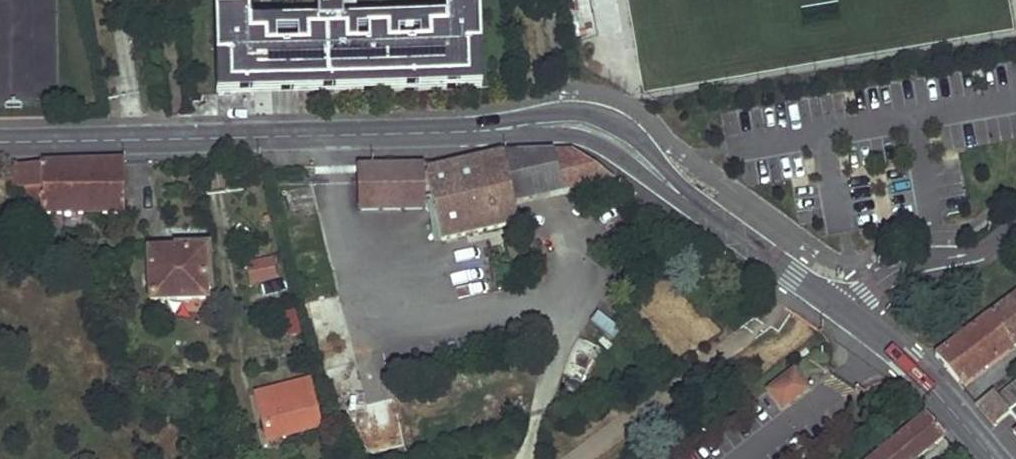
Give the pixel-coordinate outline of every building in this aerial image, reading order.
[(221,97),(486,87),(482,0),(438,0),(438,1),(448,0),(449,19),(360,22),(359,0),(319,0),(320,24),(253,27),(252,11),(218,12),(221,97)] [(501,155),(512,199),(608,179),(573,154),(501,155)] [(438,241),(517,222),(512,199),(501,155),(423,171),(438,241)] [(126,162),(15,165),(15,184),(19,185),(19,186),(27,185),(27,213),(125,212),(126,162)] [(355,210),(422,209),(421,164),(354,165),(355,210)] [(151,258),(152,307),(206,306),(205,257),(151,258)] [(269,264),(246,266),(247,281),(271,279),(269,264)] [(960,385),(1015,344),(1015,296),(935,355),(960,385)] [(590,324),(610,340),(617,331),(598,315),(590,324)] [(807,388),(794,370),(768,390),(781,407),(807,388)] [(258,394),(269,438),(319,425),(308,380),(258,394)] [(1012,411),(1015,407),(1015,383),(999,396),(1012,411)] [(976,405),(993,425),(1009,413),(993,393),(990,393),(983,398),(976,405)] [(926,415),(874,458),(916,458),(945,436),(926,415)]
